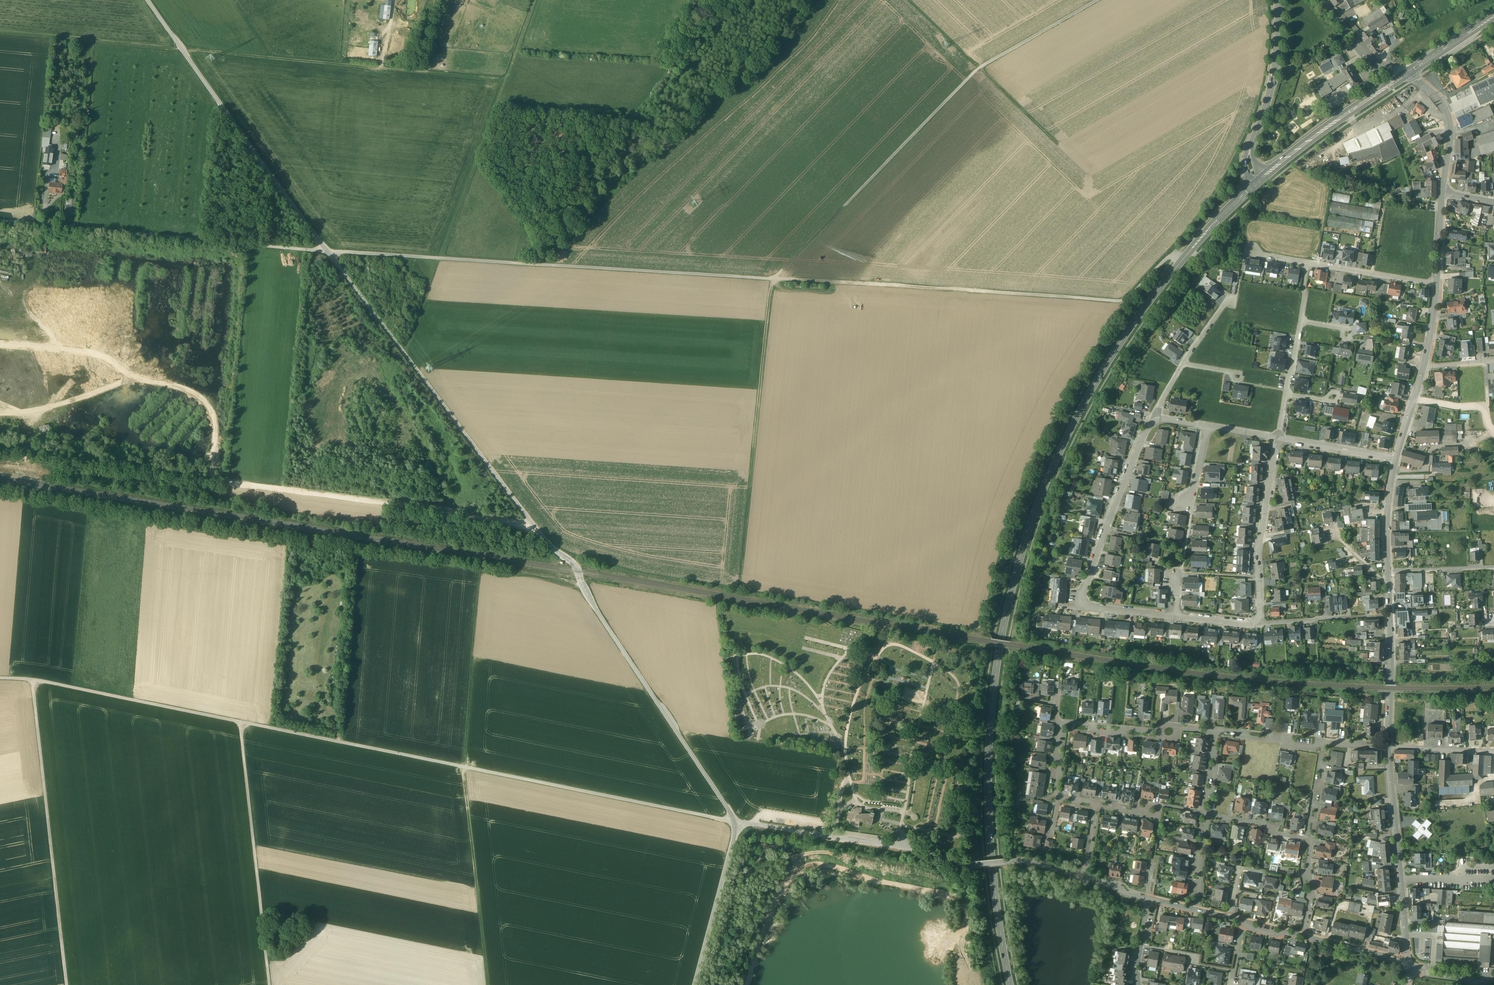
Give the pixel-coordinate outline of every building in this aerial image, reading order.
[(1342,3),(1343,6),(1341,7),(1342,10),(1345,8),(1346,11),(1354,6),(1351,0),(1347,0),(1342,3)] [(390,6),(385,6),(381,5),(380,19),(383,19),(389,20),(390,6)] [(1380,9),(1363,20),(1367,26),(1384,16),(1380,9)] [(1384,16),(1367,26),(1369,29),(1371,32),(1387,22),(1388,22),(1387,21),(1384,16)] [(1350,24),(1357,33),(1359,31),(1352,23),(1350,24)] [(1391,27),(1383,31),(1384,34),(1385,37),(1394,32),(1391,27)] [(1359,35),(1359,36),(1364,42),(1374,34),(1371,32),(1369,29),(1364,32),(1359,35)] [(1374,34),(1364,42),(1369,49),(1375,46),(1373,41),(1378,37),(1375,33),(1374,34)] [(378,42),(370,41),(369,56),(376,57),(378,42)] [(364,52),(364,47),(348,46),(347,54),(357,54),(358,49),(360,49),(360,52),(364,52)] [(1375,46),(1369,49),(1374,55),(1379,52),(1377,49),(1375,46)] [(1337,69),(1340,74),(1326,82),(1316,88),(1322,98),(1332,92),(1331,91),(1347,80),(1350,84),(1346,87),(1349,91),(1353,89),(1352,88),(1358,84),(1347,66),(1342,70),(1340,66),(1345,63),(1340,53),(1322,63),(1323,65),(1319,67),(1323,74),(1332,68),(1334,71),(1337,69)] [(1481,71),(1484,75),(1493,69),(1492,65),(1481,71)] [(1462,68),(1449,76),(1457,88),(1468,82),(1465,78),(1466,78),(1465,77),(1463,74),(1465,73),(1462,68)] [(1480,106),(1493,100),(1493,77),(1471,87),(1480,106)] [(1411,104),(1406,110),(1410,113),(1414,107),(1415,107),(1411,104)] [(1489,106),(1469,115),(1473,123),(1473,124),(1493,115),(1489,106)] [(1469,115),(1457,120),(1461,128),(1473,123),(1469,115)] [(1400,117),(1389,123),(1392,130),(1404,124),(1400,117)] [(1414,120),(1403,126),(1405,130),(1406,130),(1410,139),(1413,137),(1418,135),(1421,133),(1414,120)] [(1386,126),(1346,145),(1350,153),(1369,149),(1379,147),(1379,145),(1392,138),(1386,126)] [(1471,132),(1461,135),(1463,140),(1466,140),(1466,142),(1473,140),(1471,132)] [(1476,138),(1479,147),(1479,148),(1481,155),(1489,153),(1489,154),(1492,153),(1492,152),(1493,151),(1493,133),(1493,132),(1476,138)] [(1430,134),(1420,139),(1420,140),(1422,144),(1431,139),(1432,139),(1430,134)] [(1432,139),(1431,139),(1433,143),(1435,148),(1441,145),(1439,140),(1442,139),(1440,135),(1432,139)] [(50,138),(43,137),(42,147),(52,149),(52,146),(49,145),(50,138)] [(1392,138),(1379,145),(1379,147),(1381,157),(1384,162),(1396,157),(1394,154),(1399,152),(1392,138)] [(1431,139),(1422,144),(1425,151),(1426,153),(1429,152),(1427,146),(1433,143),(1431,139)] [(1463,140),(1455,140),(1456,154),(1459,154),(1464,154),(1464,157),(1468,156),(1468,159),(1468,156),(1468,151),(1466,152),(1466,142),(1466,140),(1463,140)] [(1379,147),(1369,149),(1350,153),(1352,160),(1352,163),(1353,162),(1381,157),(1379,147)] [(1476,149),(1468,151),(1468,156),(1468,159),(1469,159),(1479,156),(1481,155),(1479,148),(1476,149)] [(1426,153),(1428,158),(1429,160),(1437,157),(1435,150),(1426,153)] [(1348,157),(1339,159),(1340,163),(1340,166),(1353,163),(1353,162),(1352,163),(1352,160),(1349,160),(1348,157)] [(1436,160),(1427,163),(1427,164),(1423,165),(1424,169),(1430,167),(1432,171),(1439,169),(1436,160)] [(1455,164),(1453,164),(1451,179),(1465,180),(1466,173),(1461,172),(1457,172),(1458,165),(1457,164),(1455,164)] [(1427,189),(1421,189),(1421,182),(1412,182),(1417,197),(1427,197),(1427,191),(1427,189)] [(1434,182),(1427,182),(1427,189),(1427,191),(1435,191),(1435,182),(1434,182)] [(1473,184),(1468,183),(1468,185),(1467,191),(1475,192),(1476,184),(1473,184)] [(54,187),(49,187),(49,192),(57,193),(58,191),(58,188),(59,188),(59,186),(55,185),(54,187)] [(1331,200),(1349,204),(1350,196),(1332,193),(1331,200)] [(76,200),(66,200),(65,214),(69,214),(70,213),(75,214),(76,200)] [(1381,203),(1373,201),(1372,208),(1379,210),(1381,203)] [(1379,210),(1330,202),(1328,213),(1377,222),(1379,210)] [(1458,206),(1450,202),(1448,207),(1453,210),(1460,213),(1464,203),(1460,202),(1458,206)] [(1470,205),(1464,203),(1460,213),(1466,215),(1466,216),(1470,205)] [(1490,208),(1482,206),(1481,210),(1480,213),(1489,215),(1490,208)] [(1373,222),(1328,214),(1326,226),(1371,234),(1373,222)] [(1471,217),(1469,225),(1477,227),(1479,219),(1475,218),(1471,217)] [(1460,232),(1450,230),(1448,238),(1458,240),(1460,232)] [(1344,252),(1342,260),(1348,261),(1348,263),(1352,264),(1353,258),(1354,258),(1355,252),(1348,251),(1349,250),(1343,249),(1343,252),(1344,252)] [(1324,252),(1323,259),(1332,261),(1332,259),(1334,251),(1329,251),(1327,252),(1324,252)] [(1344,252),(1343,252),(1337,251),(1336,251),(1335,259),(1342,260),(1344,252)] [(1363,255),(1362,263),(1361,265),(1368,266),(1368,267),(1370,267),(1371,267),(1373,257),(1363,255)] [(1255,260),(1248,259),(1246,266),(1246,271),(1253,272),(1255,260)] [(1458,259),(1455,259),(1455,266),(1454,266),(1454,268),(1465,268),(1465,259),(1464,259),(1458,259)] [(1262,261),(1255,260),(1253,272),(1260,273),(1261,268),(1262,261)] [(1279,265),(1268,263),(1266,272),(1277,274),(1278,268),(1279,265)] [(1299,271),(1289,269),(1289,270),(1288,276),(1287,279),(1293,280),(1293,282),(1297,283),(1298,280),(1299,271)] [(1320,271),(1316,270),(1314,271),(1314,273),(1315,275),(1315,278),(1314,278),(1316,280),(1323,281),(1325,274),(1325,273),(1322,273),(1320,271)] [(1221,282),(1231,283),(1232,277),(1232,274),(1221,272),(1221,276),(1222,277),(1221,282)] [(1349,277),(1344,276),(1342,284),(1347,285),(1346,287),(1347,287),(1351,287),(1352,279),(1348,278),(1349,277)] [(1459,280),(1449,280),(1448,294),(1458,295),(1458,292),(1458,291),(1460,291),(1461,281),(1459,280)] [(1368,282),(1359,281),(1357,290),(1366,291),(1367,290),(1368,282)] [(1377,283),(1368,281),(1368,282),(1367,290),(1375,292),(1377,283)] [(1385,285),(1377,283),(1375,292),(1383,293),(1385,285)] [(1206,293),(1216,299),(1221,293),(1218,291),(1217,291),(1215,290),(1216,289),(1209,284),(1207,288),(1209,290),(1206,293)] [(1342,286),(1334,284),(1332,291),(1341,293),(1342,289),(1341,289),(1342,286)] [(1397,284),(1394,284),(1393,285),(1390,284),(1388,295),(1399,296),(1399,294),(1400,293),(1400,291),(1400,290),(1400,286),(1397,285),(1397,284)] [(1416,290),(1415,295),(1419,295),(1419,298),(1428,298),(1428,290),(1416,289),(1416,290)] [(1458,302),(1452,303),(1447,304),(1448,314),(1457,312),(1464,311),(1463,302),(1463,301),(1458,302)] [(1339,320),(1338,322),(1343,323),(1343,324),(1344,324),(1344,323),(1347,323),(1347,324),(1348,323),(1356,325),(1359,324),(1359,321),(1353,320),(1354,314),(1351,314),(1351,310),(1344,308),(1343,312),(1340,312),(1340,314),(1339,320)] [(1417,309),(1408,308),(1406,320),(1415,322),(1417,309)] [(1454,319),(1447,320),(1448,329),(1458,327),(1457,319),(1454,319)] [(1359,324),(1356,325),(1357,333),(1366,332),(1365,324),(1359,324)] [(1404,326),(1403,326),(1403,329),(1401,338),(1410,340),(1411,340),(1413,328),(1404,326)] [(1186,328),(1182,333),(1188,336),(1187,337),(1189,339),(1193,333),(1186,328)] [(1182,333),(1179,330),(1173,339),(1181,345),(1184,342),(1183,341),(1184,340),(1184,341),(1187,337),(1188,336),(1182,333)] [(1276,339),(1275,339),(1273,351),(1285,352),(1286,341),(1285,340),(1276,339)] [(1375,348),(1374,339),(1367,340),(1366,341),(1368,342),(1367,351),(1362,350),(1362,352),(1359,351),(1358,355),(1357,355),(1356,360),(1361,361),(1361,360),(1368,361),(1367,362),(1371,363),(1372,357),(1371,357),(1372,353),(1371,353),(1371,348),(1375,348)] [(1470,340),(1461,341),(1462,352),(1463,358),(1465,358),(1465,357),(1472,357),(1472,355),(1471,346),(1470,340)] [(1441,341),(1437,356),(1444,357),(1446,349),(1452,351),(1454,344),(1448,342),(1441,341)] [(1177,349),(1169,344),(1163,352),(1176,361),(1182,353),(1177,349)] [(1311,346),(1306,345),(1304,355),(1311,357),(1311,358),(1315,358),(1316,353),(1315,353),(1316,347),(1311,346)] [(1340,345),(1339,353),(1342,354),(1344,356),(1345,356),(1347,355),(1351,355),(1352,347),(1340,345)] [(1410,349),(1400,347),(1401,348),(1399,358),(1398,358),(1398,359),(1404,360),(1408,360),(1409,352),(1410,349)] [(1275,359),(1272,358),(1271,368),(1284,371),(1285,360),(1283,360),(1275,359)] [(1309,364),(1299,362),(1297,373),(1309,375),(1310,371),(1311,370),(1313,370),(1314,365),(1309,364)] [(1405,369),(1397,368),(1398,368),(1397,378),(1407,380),(1409,373),(1406,372),(1405,371),(1404,371),(1405,369)] [(1440,373),(1436,373),(1436,379),(1435,380),(1435,383),(1435,385),(1435,386),(1439,385),(1439,386),(1441,386),(1441,385),(1444,385),(1444,387),(1449,386),(1448,380),(1450,380),(1451,380),(1450,374),(1448,374),(1448,372),(1445,373),(1444,373),(1443,372),(1442,371),(1441,371),(1440,372),(1440,373)] [(1301,380),(1296,379),(1294,389),(1305,391),(1306,387),(1308,387),(1309,381),(1301,380)] [(1154,387),(1142,385),(1140,395),(1142,395),(1142,399),(1152,401),(1154,387)] [(1247,388),(1235,386),(1233,395),(1236,396),(1236,398),(1241,399),(1241,397),(1246,397),(1247,388)] [(1349,395),(1343,394),(1342,402),(1351,404),(1353,396),(1349,395)] [(1179,401),(1172,399),(1171,403),(1170,410),(1170,411),(1176,412),(1177,412),(1179,401)] [(1186,402),(1179,401),(1177,412),(1178,413),(1179,412),(1185,413),(1185,412),(1186,406),(1186,402)] [(1296,401),(1295,411),(1297,411),(1296,413),(1301,414),(1301,413),(1301,412),(1304,413),(1306,405),(1306,402),(1296,401)] [(1397,403),(1388,401),(1385,401),(1384,406),(1386,406),(1385,410),(1390,411),(1394,412),(1396,412),(1398,403),(1397,403)] [(1312,406),(1306,405),(1304,413),(1301,412),(1301,413),(1310,415),(1312,406)] [(1325,407),(1324,414),(1333,415),(1334,409),(1325,407)] [(1433,408),(1423,407),(1422,410),(1423,410),(1423,413),(1424,413),(1423,421),(1426,422),(1433,423),(1434,417),(1432,416),(1433,413),(1432,413),(1433,408)] [(1333,415),(1332,418),(1347,421),(1348,411),(1334,409),(1333,415)] [(1129,415),(1120,412),(1118,419),(1124,421),(1131,423),(1134,416),(1129,415)] [(1376,418),(1370,416),(1366,427),(1373,429),(1375,424),(1376,418)] [(1131,423),(1124,421),(1123,426),(1126,427),(1124,431),(1123,436),(1131,439),(1136,425),(1131,423)] [(1385,421),(1385,422),(1383,422),(1382,426),(1375,424),(1373,429),(1390,434),(1394,424),(1385,421)] [(38,433),(48,431),(47,425),(37,426),(38,433)] [(1168,432),(1158,430),(1156,443),(1164,445),(1165,445),(1168,432)] [(1335,431),(1326,430),(1324,439),(1333,440),(1335,431)] [(1195,435),(1181,432),(1180,438),(1185,439),(1184,448),(1191,449),(1193,449),(1195,435)] [(1438,432),(1417,432),(1415,442),(1425,442),(1438,442),(1438,432)] [(1445,432),(1442,432),(1442,442),(1452,442),(1452,432),(1445,432)] [(1344,433),(1343,433),(1342,440),(1342,442),(1354,444),(1355,435),(1344,433)] [(1117,439),(1112,439),(1111,441),(1109,454),(1124,456),(1126,441),(1117,439)] [(1389,441),(1380,439),(1379,448),(1388,449),(1389,441)] [(1155,449),(1147,448),(1145,458),(1157,460),(1158,451),(1158,450),(1155,449)] [(1424,457),(1403,451),(1401,455),(1403,456),(1401,461),(1421,467),(1424,457)] [(1184,454),(1180,453),(1180,454),(1180,457),(1181,457),(1180,464),(1189,466),(1190,459),(1190,457),(1191,457),(1191,455),(1184,454)] [(1117,461),(1106,459),(1106,460),(1105,467),(1117,469),(1118,461),(1117,461)] [(1142,464),(1140,464),(1138,474),(1148,476),(1150,466),(1142,464)] [(1117,469),(1105,467),(1104,474),(1108,474),(1114,475),(1116,476),(1117,469)] [(1217,468),(1208,467),(1208,472),(1206,472),(1205,481),(1215,481),(1215,475),(1219,475),(1220,468),(1217,468)] [(1180,471),(1179,471),(1174,471),(1172,481),(1177,482),(1176,483),(1186,485),(1188,472),(1180,471)] [(1262,474),(1252,474),(1251,481),(1257,482),(1261,482),(1262,482),(1262,474)] [(1106,480),(1097,479),(1096,486),(1110,489),(1111,481),(1106,480)] [(1140,480),(1134,479),(1132,490),(1144,492),(1145,482),(1144,482),(1144,481),(1140,480)] [(1281,487),(1279,488),(1281,495),(1292,493),(1291,486),(1291,485),(1289,486),(1281,487)] [(1110,489),(1096,486),(1094,494),(1103,495),(1108,496),(1110,489)] [(1428,486),(1421,487),(1421,489),(1419,489),(1419,490),(1413,490),(1413,489),(1413,497),(1419,497),(1425,497),(1427,497),(1427,493),(1428,493),(1428,486)] [(1402,488),(1395,487),(1394,496),(1402,497),(1403,491),(1403,488),(1402,488)] [(1213,489),(1201,489),(1201,499),(1213,499),(1213,493),(1213,489)] [(1292,493),(1281,495),(1282,502),(1284,502),(1294,500),(1292,493)] [(1379,494),(1365,493),(1364,496),(1369,497),(1369,500),(1370,501),(1378,501),(1379,501),(1379,494)] [(1136,497),(1128,495),(1127,503),(1126,503),(1125,507),(1131,509),(1137,510),(1137,509),(1138,503),(1139,503),(1140,498),(1140,497),(1136,497)] [(1259,495),(1247,495),(1246,502),(1248,502),(1254,503),(1258,503),(1259,495)] [(1402,497),(1394,496),(1393,507),(1401,507),(1402,497)] [(1096,500),(1088,499),(1086,509),(1092,510),(1091,514),(1100,516),(1103,501),(1102,501),(1096,500)] [(1206,507),(1197,507),(1196,518),(1211,518),(1211,507),(1206,507)] [(1361,509),(1356,510),(1356,507),(1351,508),(1353,515),(1353,517),(1362,515),(1361,509)] [(1247,508),(1244,508),(1243,515),(1255,516),(1256,509),(1253,509),(1247,508)] [(1285,509),(1279,510),(1281,519),(1288,517),(1291,517),(1289,508),(1285,509)] [(1351,508),(1344,510),(1345,517),(1348,516),(1353,515),(1351,508)] [(1437,511),(1417,511),(1417,516),(1417,520),(1431,520),(1437,520),(1437,511)] [(1437,520),(1431,520),(1431,529),(1438,529),(1437,523),(1441,523),(1441,511),(1439,511),(1437,511),(1437,520)] [(1402,512),(1394,512),(1394,522),(1398,522),(1398,521),(1402,521),(1402,512)] [(1186,517),(1172,514),(1170,523),(1184,525),(1186,517)] [(1331,514),(1323,515),(1324,524),(1332,522),(1331,516),(1331,514)] [(1133,516),(1126,515),(1124,525),(1125,525),(1125,530),(1129,531),(1130,530),(1133,531),(1134,525),(1136,525),(1138,517),(1133,516)] [(1255,516),(1243,515),(1243,523),(1245,523),(1253,523),(1255,524),(1255,516)] [(1362,515),(1353,517),(1353,515),(1348,516),(1350,523),(1361,521),(1363,520),(1362,515)] [(1281,519),(1275,520),(1277,532),(1284,530),(1285,530),(1285,529),(1290,529),(1288,517),(1281,519)] [(1090,520),(1085,520),(1084,527),(1083,533),(1083,534),(1093,536),(1095,521),(1090,520)] [(1379,520),(1370,520),(1370,529),(1379,529),(1379,520)] [(1394,522),(1392,522),(1392,530),(1402,530),(1409,530),(1409,526),(1405,526),(1398,525),(1398,522),(1394,522)] [(1208,527),(1193,526),(1193,535),(1205,536),(1205,532),(1208,532),(1208,527)] [(1183,531),(1169,529),(1169,532),(1171,532),(1170,538),(1182,540),(1183,531)] [(1246,529),(1239,529),(1239,536),(1251,537),(1251,529),(1246,529)] [(1367,529),(1362,529),(1361,537),(1361,542),(1361,543),(1366,542),(1372,541),(1372,540),(1370,540),(1370,529),(1367,529)] [(1379,529),(1370,529),(1370,540),(1372,540),(1379,540),(1379,529)] [(1319,533),(1312,535),(1312,536),(1311,536),(1313,544),(1327,542),(1326,537),(1324,538),(1323,534),(1319,535),(1319,533)] [(1409,533),(1399,533),(1391,533),(1391,540),(1392,540),(1392,546),(1396,546),(1403,546),(1403,541),(1407,541),(1409,541),(1409,533)] [(1251,537),(1239,536),(1238,544),(1243,544),(1249,544),(1250,544),(1251,537)] [(1116,538),(1112,537),(1109,549),(1117,551),(1118,547),(1120,548),(1121,539),(1122,539),(1116,538)] [(1276,540),(1268,541),(1271,554),(1278,553),(1277,547),(1287,545),(1285,538),(1283,538),(1276,540)] [(1081,540),(1075,539),(1074,548),(1075,549),(1074,554),(1086,556),(1089,541),(1081,540)] [(1206,542),(1192,541),(1192,551),(1206,551),(1206,542)] [(1336,549),(1337,552),(1339,552),(1340,557),(1345,556),(1344,551),(1342,552),(1341,548),(1336,549)] [(1405,549),(1396,549),(1396,558),(1405,557),(1405,549)] [(1413,549),(1407,549),(1405,549),(1405,557),(1413,557),(1413,549)] [(1474,552),(1470,553),(1470,561),(1479,561),(1479,552),(1474,552)] [(1379,561),(1379,553),(1371,553),(1371,559),(1371,561),(1379,561)] [(1115,556),(1107,555),(1105,564),(1109,565),(1110,566),(1111,567),(1113,566),(1113,565),(1118,566),(1119,562),(1120,562),(1121,558),(1115,556)] [(1206,558),(1192,557),(1191,566),(1206,567),(1206,558)] [(1250,557),(1237,557),(1236,564),(1249,565),(1250,557)] [(1073,560),(1068,559),(1067,564),(1066,565),(1065,567),(1066,568),(1066,573),(1069,573),(1068,573),(1075,575),(1078,575),(1080,567),(1081,567),(1082,562),(1073,560)] [(1333,563),(1328,563),(1329,564),(1330,570),(1342,568),(1341,561),(1333,563)] [(1283,562),(1270,565),(1272,580),(1281,579),(1279,569),(1284,568),(1283,562)] [(1361,567),(1353,568),(1353,569),(1353,572),(1354,576),(1362,574),(1361,567)] [(1155,569),(1149,569),(1148,582),(1148,583),(1153,583),(1159,583),(1160,569),(1155,569)] [(1112,572),(1106,571),(1105,574),(1104,573),(1104,577),(1104,580),(1111,581),(1117,582),(1117,579),(1118,580),(1119,577),(1119,576),(1119,574),(1114,573),(1114,572),(1112,572)] [(1404,574),(1395,574),(1396,593),(1404,593),(1403,588),(1405,588),(1405,584),(1405,582),(1404,574)] [(1420,574),(1412,574),(1413,580),(1412,580),(1412,584),(1412,589),(1421,588),(1420,574)] [(1460,575),(1447,576),(1447,579),(1447,584),(1453,583),(1453,588),(1460,588),(1460,575)] [(1198,579),(1185,578),(1185,589),(1193,589),(1198,589),(1198,579)] [(1059,579),(1054,579),(1053,590),(1066,592),(1067,580),(1059,579)] [(1379,582),(1371,582),(1372,590),(1380,590),(1379,582)] [(1240,583),(1240,584),(1241,597),(1250,596),(1250,583),(1245,583),(1240,583)] [(1116,589),(1105,587),(1103,597),(1108,598),(1115,599),(1121,600),(1122,593),(1119,592),(1119,591),(1115,591),(1116,589)] [(1319,588),(1308,589),(1309,599),(1320,599),(1320,591),(1319,588)] [(1066,592),(1053,590),(1052,602),(1056,602),(1064,603),(1066,592)] [(1159,590),(1153,590),(1152,591),(1152,596),(1159,596),(1159,603),(1166,603),(1167,592),(1165,592),(1165,590),(1159,590)] [(1285,591),(1275,591),(1275,601),(1285,601),(1285,591)] [(1481,594),(1473,594),(1474,603),(1473,604),(1473,608),(1481,608),(1481,600),(1482,599),(1482,598),(1481,594)] [(1193,596),(1184,596),(1184,606),(1197,606),(1197,597),(1193,596)] [(1345,596),(1337,597),(1338,610),(1346,609),(1346,604),(1345,599),(1345,596)] [(1411,596),(1411,605),(1412,605),(1418,605),(1424,605),(1423,596),(1411,596)] [(1337,597),(1330,597),(1330,600),(1330,605),(1330,611),(1338,610),(1337,597)] [(1369,599),(1364,600),(1364,605),(1366,604),(1366,611),(1375,611),(1375,609),(1370,609),(1369,601),(1369,599)] [(1369,601),(1370,609),(1375,609),(1378,608),(1377,600),(1369,601)] [(1247,603),(1239,604),(1239,603),(1237,603),(1235,603),(1236,614),(1248,613),(1248,609),(1247,609),(1247,603)] [(1279,608),(1271,608),(1271,617),(1279,616),(1279,608)] [(1408,611),(1395,612),(1395,626),(1398,626),(1398,630),(1406,629),(1406,623),(1410,623),(1410,622),(1408,611)] [(1479,614),(1470,614),(1470,622),(1469,622),(1469,625),(1469,626),(1473,626),(1479,625),(1479,622),(1479,614)] [(1059,617),(1048,615),(1048,618),(1047,628),(1058,629),(1058,627),(1059,617)] [(1048,618),(1038,616),(1036,627),(1047,628),(1048,618)] [(1071,618),(1059,617),(1058,627),(1061,627),(1061,629),(1070,630),(1070,626),(1071,620),(1071,618)] [(1089,620),(1077,618),(1077,621),(1076,626),(1076,631),(1087,632),(1089,620)] [(1100,621),(1089,620),(1087,632),(1099,634),(1099,629),(1100,621)] [(1378,620),(1369,621),(1370,626),(1370,630),(1379,630),(1379,629),(1380,629),(1380,626),(1379,626),(1379,625),(1378,620)] [(1118,623),(1106,622),(1105,630),(1105,634),(1116,635),(1118,623)] [(1129,624),(1118,623),(1116,635),(1128,637),(1129,632),(1129,624)] [(1163,625),(1152,623),(1151,628),(1151,634),(1162,635),(1163,630),(1163,625)] [(1140,625),(1135,624),(1134,633),(1134,635),(1144,636),(1145,628),(1145,625),(1145,624),(1140,624),(1140,625)] [(1182,626),(1170,625),(1170,630),(1169,634),(1170,634),(1180,635),(1181,635),(1181,631),(1182,626)] [(1296,627),(1292,627),(1292,628),(1292,629),(1289,629),(1290,632),(1289,632),(1289,635),(1290,636),(1291,640),(1295,639),(1296,640),(1299,640),(1300,639),(1300,638),(1299,629),(1299,628),(1297,629),(1297,627),(1296,627)] [(1188,628),(1187,634),(1187,637),(1197,638),(1198,635),(1198,629),(1188,628)] [(1314,628),(1305,629),(1306,640),(1313,639),(1314,639),(1314,633),(1314,628)] [(1217,630),(1205,629),(1204,636),(1204,642),(1207,642),(1207,643),(1215,644),(1216,644),(1217,635),(1217,630)] [(1406,629),(1398,630),(1399,638),(1409,637),(1408,629),(1406,629)] [(1282,630),(1271,631),(1271,640),(1272,643),(1280,642),(1279,639),(1282,639),(1282,630)] [(1231,632),(1223,631),(1223,636),(1222,641),(1223,641),(1226,641),(1226,642),(1230,643),(1230,642),(1231,632)] [(1493,631),(1482,631),(1482,640),(1487,640),(1487,639),(1493,639),(1493,631)] [(1239,633),(1231,632),(1230,642),(1234,642),(1234,643),(1238,644),(1239,634),(1239,633)] [(1408,651),(1399,651),(1399,661),(1408,660),(1408,657),(1408,651)] [(1373,659),(1367,658),(1367,654),(1363,653),(1362,658),(1362,661),(1372,662),(1373,659)] [(1383,653),(1374,653),(1374,659),(1373,659),(1372,662),(1376,662),(1383,662),(1383,653)] [(1074,680),(1069,680),(1065,680),(1064,690),(1069,690),(1069,689),(1072,690),(1076,691),(1077,689),(1077,681),(1074,681),(1074,680)] [(1034,683),(1023,683),(1022,693),(1033,694),(1033,692),(1034,683)] [(1178,691),(1169,690),(1169,687),(1156,686),(1156,694),(1160,694),(1160,692),(1165,692),(1165,699),(1162,699),(1161,711),(1165,712),(1166,701),(1177,702),(1178,691)] [(1194,696),(1183,695),(1182,709),(1182,711),(1183,711),(1183,714),(1189,714),(1189,706),(1193,707),(1194,696)] [(1245,698),(1230,697),(1229,706),(1240,706),(1239,719),(1244,720),(1245,698)] [(1297,699),(1287,698),(1287,709),(1296,709),(1297,699)] [(1138,705),(1139,705),(1138,711),(1147,712),(1148,702),(1144,701),(1144,700),(1138,699),(1138,705)] [(1209,700),(1199,700),(1199,707),(1198,711),(1199,711),(1199,713),(1203,713),(1202,718),(1208,719),(1209,703),(1209,700)] [(1342,722),(1343,711),(1335,711),(1335,703),(1325,702),(1324,719),(1331,720),(1330,730),(1336,730),(1337,722),(1342,722)] [(1082,714),(1093,714),(1093,705),(1093,704),(1082,703),(1082,714)] [(1108,704),(1099,703),(1098,714),(1107,715),(1108,709),(1109,704),(1108,704)] [(1224,704),(1216,703),(1215,707),(1217,707),(1216,713),(1215,713),(1214,719),(1222,720),(1224,704)] [(1260,705),(1252,704),(1252,705),(1252,707),(1252,709),(1259,710),(1257,723),(1263,724),(1264,716),(1264,714),(1265,715),(1265,712),(1266,706),(1266,705),(1264,705),(1260,705)] [(1377,706),(1365,705),(1364,715),(1367,715),(1367,719),(1369,719),(1376,720),(1376,713),(1377,713),(1377,706)] [(1193,707),(1189,706),(1189,714),(1183,714),(1183,715),(1192,716),(1193,707)] [(1051,709),(1043,708),(1041,717),(1041,718),(1041,719),(1048,720),(1050,720),(1051,709)] [(1310,712),(1304,711),(1302,727),(1314,728),(1315,720),(1315,717),(1310,717),(1310,712)] [(1046,726),(1042,725),(1041,735),(1043,735),(1049,736),(1053,737),(1054,727),(1046,726)] [(1439,725),(1431,725),(1431,726),(1428,726),(1428,725),(1427,725),(1427,738),(1442,738),(1442,726),(1438,726),(1439,725)] [(1479,725),(1470,726),(1469,726),(1469,730),(1470,739),(1481,738),(1479,725)] [(1369,727),(1365,727),(1365,736),(1376,736),(1376,732),(1374,732),(1374,727),(1369,727)] [(1453,734),(1449,733),(1449,736),(1448,736),(1447,742),(1448,742),(1450,742),(1450,743),(1453,743),(1453,742),(1455,742),(1456,734),(1453,734)] [(1086,737),(1079,736),(1079,735),(1075,735),(1074,739),(1073,739),(1073,741),(1074,741),(1074,746),(1084,747),(1085,747),(1086,737)] [(1111,739),(1108,739),(1107,742),(1107,748),(1110,749),(1110,750),(1115,750),(1115,749),(1119,750),(1119,746),(1120,740),(1116,739),(1115,740),(1114,740),(1113,740),(1112,739),(1111,738),(1111,739)] [(1097,740),(1096,739),(1094,741),(1093,740),(1092,740),(1092,745),(1091,751),(1092,752),(1094,752),(1095,751),(1099,752),(1100,752),(1100,749),(1101,748),(1101,746),(1100,746),(1101,741),(1098,741),(1097,740)] [(1138,741),(1129,740),(1128,751),(1137,752),(1138,741)] [(1045,742),(1040,741),(1039,749),(1044,750),(1044,751),(1050,752),(1049,752),(1050,749),(1051,743),(1047,742),(1045,742)] [(1238,744),(1225,741),(1223,753),(1228,754),(1229,750),(1237,751),(1238,745),(1238,744)] [(1155,744),(1143,742),(1143,753),(1154,754),(1155,749),(1155,744)] [(1363,757),(1363,752),(1363,751),(1352,751),(1352,760),(1363,760),(1363,757)] [(1363,752),(1363,757),(1368,757),(1368,758),(1367,758),(1367,761),(1368,761),(1368,765),(1377,765),(1377,763),(1381,763),(1381,752),(1363,752)] [(1281,754),(1281,756),(1279,764),(1290,766),(1291,763),(1292,756),(1289,755),(1281,754)] [(1457,754),(1450,754),(1449,761),(1450,761),(1450,762),(1453,763),(1467,764),(1467,755),(1457,754)] [(1045,758),(1037,756),(1033,755),(1032,761),(1034,763),(1034,765),(1044,767),(1045,762),(1045,758)] [(1484,756),(1474,755),(1473,765),(1483,765),(1484,756)] [(1491,756),(1484,756),(1483,765),(1483,776),(1490,776),(1491,756)] [(1449,761),(1440,760),(1438,787),(1439,787),(1440,787),(1449,787),(1449,786),(1449,776),(1450,762),(1450,761),(1449,761)] [(1413,762),(1409,762),(1408,774),(1413,774),(1417,774),(1417,769),(1417,762),(1413,762)] [(1473,775),(1449,776),(1449,786),(1469,787),(1472,787),(1472,784),(1482,784),(1483,776),(1483,765),(1473,765),(1473,775)] [(1224,769),(1220,768),(1218,780),(1228,782),(1229,777),(1230,777),(1231,770),(1224,769)] [(1039,773),(1033,772),(1031,784),(1043,786),(1044,779),(1045,779),(1046,774),(1039,773)] [(1331,772),(1330,772),(1329,775),(1328,775),(1328,776),(1328,778),(1327,778),(1327,779),(1328,780),(1328,783),(1338,785),(1339,781),(1340,782),(1341,777),(1340,777),(1340,774),(1331,772)] [(1199,775),(1194,774),(1194,775),(1192,785),(1201,786),(1203,776),(1199,775)] [(1408,774),(1398,774),(1398,784),(1413,784),(1413,778),(1413,774),(1408,774)] [(1373,777),(1357,777),(1357,783),(1366,782),(1366,786),(1364,786),(1365,795),(1373,795),(1372,786),(1374,786),(1373,777)] [(1067,779),(1066,779),(1066,783),(1064,791),(1068,791),(1067,792),(1071,792),(1073,780),(1067,779)] [(1079,781),(1073,780),(1071,792),(1074,793),(1074,792),(1077,793),(1078,785),(1079,781)] [(1043,786),(1031,784),(1030,795),(1029,795),(1035,796),(1042,797),(1043,793),(1042,793),(1043,786)] [(1104,786),(1103,786),(1103,788),(1101,798),(1109,799),(1111,787),(1104,786)] [(1469,787),(1449,786),(1449,787),(1449,790),(1440,790),(1440,787),(1439,787),(1439,795),(1468,795),(1468,791),(1469,787)] [(1161,789),(1160,790),(1159,798),(1162,798),(1163,800),(1164,799),(1167,799),(1169,791),(1164,791),(1164,790),(1161,789)] [(1333,790),(1326,789),(1325,791),(1324,795),(1324,799),(1329,800),(1329,799),(1334,799),(1335,796),(1336,796),(1336,791),(1337,791),(1333,790)] [(1193,791),(1189,790),(1188,797),(1199,799),(1200,792),(1193,791)] [(1412,793),(1405,793),(1405,806),(1408,806),(1410,808),(1411,808),(1412,806),(1413,806),(1413,804),(1414,803),(1416,803),(1416,794),(1416,793),(1412,793)] [(1199,799),(1188,797),(1187,805),(1191,806),(1198,807),(1199,799)] [(1243,799),(1239,799),(1237,800),(1235,809),(1237,810),(1239,810),(1242,810),(1244,812),(1247,812),(1247,811),(1248,802),(1249,801),(1246,798),(1243,799)] [(1265,804),(1256,802),(1255,807),(1257,807),(1256,812),(1261,812),(1260,814),(1263,814),(1265,813),(1266,806),(1265,804)] [(1043,805),(1038,804),(1037,814),(1046,815),(1048,805),(1043,805)] [(1283,808),(1273,807),(1272,813),(1271,817),(1271,818),(1281,819),(1282,818),(1283,813),(1283,808)] [(857,808),(854,810),(853,809),(852,810),(851,812),(849,811),(848,814),(848,817),(848,820),(849,820),(850,822),(851,824),(852,823),(854,825),(857,826),(859,827),(860,822),(872,825),(873,822),(874,820),(874,816),(875,816),(875,813),(872,813),(872,814),(861,814),(862,808),(859,808),(857,808)] [(1071,809),(1062,808),(1060,817),(1069,818),(1070,813),(1071,809)] [(1327,809),(1322,809),(1320,818),(1329,820),(1329,818),(1333,819),(1334,812),(1334,811),(1329,811),(1329,810),(1327,810),(1327,809)] [(1383,809),(1370,810),(1371,820),(1375,821),(1384,820),(1383,809)] [(1088,812),(1079,810),(1078,814),(1077,819),(1083,820),(1083,819),(1087,820),(1088,812)] [(1190,815),(1186,814),(1185,818),(1184,818),(1184,820),(1185,821),(1185,822),(1195,823),(1196,816),(1190,815)] [(1111,816),(1104,815),(1104,816),(1103,821),(1102,821),(1102,822),(1101,827),(1109,828),(1111,816)] [(1297,819),(1292,818),(1292,822),(1290,823),(1290,825),(1291,826),(1291,829),(1298,830),(1299,828),(1300,827),(1300,824),(1304,825),(1305,816),(1302,815),(1301,819),(1298,818),(1297,819)] [(1118,817),(1111,816),(1109,828),(1116,829),(1117,825),(1118,819),(1118,817)] [(1131,819),(1124,818),(1123,826),(1122,830),(1129,831),(1131,819)] [(1037,820),(1031,819),(1030,824),(1031,824),(1031,827),(1032,829),(1034,829),(1035,828),(1038,829),(1044,830),(1045,822),(1041,822),(1040,820),(1037,820)] [(1138,820),(1131,819),(1129,831),(1136,832),(1137,828),(1138,822),(1138,820)] [(1415,820),(1411,825),(1417,829),(1413,835),(1418,839),(1422,833),(1429,839),(1433,833),(1427,829),(1431,823),(1426,819),(1422,825),(1415,820)] [(1384,820),(1375,821),(1376,823),(1376,830),(1385,829),(1384,820)] [(1145,822),(1144,822),(1143,828),(1145,828),(1144,831),(1142,832),(1141,836),(1145,836),(1147,835),(1149,836),(1150,832),(1151,832),(1152,832),(1153,830),(1152,829),(1153,823),(1149,822),(1149,823),(1145,822)] [(1223,826),(1214,825),(1212,826),(1212,828),(1213,829),(1213,831),(1211,832),(1211,834),(1212,835),(1215,836),(1216,837),(1220,838),(1221,835),(1222,834),(1223,831),(1223,826)] [(1324,826),(1319,825),(1318,833),(1321,834),(1325,835),(1326,833),(1331,834),(1332,827),(1326,826),(1324,826)] [(1240,826),(1238,826),(1237,826),(1236,826),(1236,827),(1234,826),(1233,827),(1232,830),(1233,831),(1232,835),(1234,837),(1237,838),(1237,839),(1242,840),(1243,836),(1244,832),(1242,831),(1242,828),(1241,827),(1240,827),(1240,826)] [(1187,829),(1184,829),(1182,837),(1187,838),(1192,839),(1194,830),(1191,830),(1190,829),(1188,828),(1187,829)] [(1259,831),(1255,831),(1255,830),(1252,830),(1250,833),(1251,835),(1249,838),(1251,840),(1253,840),(1255,843),(1259,844),(1261,834),(1261,833),(1259,831)] [(1042,836),(1028,834),(1027,835),(1026,838),(1027,839),(1028,839),(1027,845),(1032,845),(1032,844),(1035,844),(1035,846),(1040,847),(1040,843),(1041,843),(1042,836)] [(1079,839),(1074,838),(1073,844),(1074,844),(1074,848),(1082,849),(1083,845),(1084,841),(1083,841),(1083,840),(1079,839)] [(1278,839),(1269,838),(1268,848),(1276,850),(1278,841),(1278,839)] [(1299,843),(1287,841),(1287,843),(1286,847),(1285,851),(1285,852),(1287,852),(1286,857),(1291,858),(1291,855),(1297,856),(1299,843)] [(1380,844),(1367,841),(1365,845),(1374,847),(1373,848),(1381,850),(1380,844)] [(1335,843),(1326,842),(1325,847),(1331,849),(1331,850),(1334,851),(1335,843)] [(1186,844),(1180,843),(1178,852),(1190,854),(1191,845),(1186,844)] [(1322,848),(1321,847),(1319,849),(1317,848),(1317,850),(1316,850),(1315,856),(1320,857),(1325,858),(1325,855),(1326,855),(1329,855),(1329,853),(1330,854),(1331,850),(1331,849),(1325,847),(1323,847),(1322,848)] [(1373,848),(1372,848),(1371,855),(1382,857),(1381,857),(1381,850),(1373,848)] [(1424,854),(1415,854),(1415,863),(1424,863),(1425,863),(1424,854)] [(1180,859),(1173,857),(1173,858),(1172,865),(1187,868),(1188,860),(1180,859)] [(1146,863),(1137,861),(1136,869),(1140,870),(1145,871),(1145,868),(1146,867),(1145,866),(1146,863)] [(1320,864),(1319,863),(1318,866),(1319,867),(1319,868),(1318,869),(1317,871),(1318,872),(1320,873),(1331,875),(1332,870),(1331,870),(1332,865),(1327,864),(1320,863),(1320,864)] [(1187,868),(1172,865),(1175,866),(1173,874),(1177,874),(1186,876),(1187,875),(1187,873),(1186,872),(1187,868)] [(1225,867),(1220,866),(1219,866),(1218,871),(1220,872),(1226,873),(1224,882),(1229,883),(1232,868),(1225,867)] [(1385,869),(1377,869),(1378,880),(1389,879),(1388,869),(1385,869)] [(1259,876),(1246,873),(1244,884),(1256,886),(1257,886),(1257,882),(1259,876)] [(1139,876),(1135,875),(1135,876),(1133,884),(1142,885),(1143,883),(1144,882),(1143,880),(1144,877),(1139,876)] [(1277,879),(1264,877),(1263,883),(1262,887),(1263,887),(1275,890),(1277,879)] [(1374,881),(1362,878),(1361,884),(1373,886),(1374,881)] [(1389,879),(1378,880),(1379,890),(1384,890),(1384,891),(1390,891),(1389,879)] [(1176,882),(1175,882),(1173,892),(1186,894),(1187,884),(1185,884),(1176,882)] [(1325,882),(1323,882),(1322,887),(1321,886),(1321,891),(1325,892),(1325,891),(1330,892),(1330,888),(1332,889),(1332,883),(1325,882)] [(1419,888),(1410,889),(1410,894),(1411,894),(1412,899),(1419,899),(1419,896),(1420,896),(1420,893),(1419,893),(1419,891),(1419,888)] [(1219,889),(1219,890),(1218,890),(1215,900),(1226,902),(1228,891),(1224,890),(1219,889)] [(1446,890),(1438,890),(1438,893),(1437,905),(1445,905),(1446,890)] [(1378,897),(1368,896),(1368,899),(1369,899),(1368,902),(1378,904),(1378,897)] [(1388,896),(1378,897),(1378,904),(1378,906),(1388,905),(1388,904),(1390,903),(1389,900),(1388,900),(1388,896)] [(1280,898),(1277,909),(1283,910),(1282,911),(1283,911),(1289,913),(1291,902),(1292,901),(1286,900),(1280,898)] [(1329,901),(1323,899),(1319,898),(1318,906),(1320,906),(1320,907),(1323,907),(1327,908),(1329,902),(1329,901)] [(1252,901),(1241,899),(1239,908),(1246,910),(1246,909),(1251,910),(1253,901),(1252,901)] [(1271,903),(1259,900),(1259,901),(1258,906),(1257,915),(1265,917),(1266,912),(1270,912),(1271,903)] [(1303,905),(1291,902),(1289,913),(1288,914),(1295,916),(1295,914),(1301,916),(1303,905)] [(1459,911),(1458,923),(1493,926),(1493,914),(1459,911)] [(1393,915),(1382,913),(1379,931),(1389,933),(1390,926),(1391,926),(1391,923),(1393,915)] [(1169,917),(1161,916),(1159,926),(1159,928),(1167,929),(1167,924),(1169,917)] [(1178,918),(1169,917),(1167,924),(1176,926),(1178,918)] [(1184,918),(1178,917),(1176,926),(1176,929),(1182,931),(1184,922),(1186,923),(1187,917),(1184,917),(1184,918)] [(1203,920),(1194,919),(1193,926),(1193,927),(1196,928),(1197,929),(1200,930),(1201,929),(1203,920)] [(1322,922),(1316,921),(1314,929),(1325,932),(1327,927),(1328,920),(1323,919),(1322,922)] [(1350,926),(1334,922),(1331,933),(1347,937),(1347,936),(1350,926)] [(1487,934),(1493,934),(1493,926),(1458,923),(1444,922),(1441,964),(1488,967),(1488,962),(1489,962),(1489,959),(1488,959),(1490,948),(1490,946),(1491,938),(1487,938),(1487,934)] [(1366,928),(1350,924),(1350,926),(1347,936),(1363,939),(1366,928)] [(1230,929),(1222,928),(1221,929),(1221,932),(1221,933),(1221,938),(1220,938),(1230,940),(1232,940),(1232,938),(1231,937),(1232,932),(1233,932),(1233,930),(1233,929),(1231,929),(1230,929)] [(1257,938),(1252,937),(1250,947),(1257,948),(1257,946),(1260,947),(1261,943),(1260,943),(1260,941),(1260,939),(1260,938),(1260,939),(1257,938)] [(1274,941),(1270,941),(1268,951),(1272,952),(1278,953),(1279,948),(1280,943),(1274,942),(1274,941)] [(1370,942),(1369,946),(1398,954),(1399,952),(1398,943),(1389,941),(1389,942),(1388,946),(1387,946),(1387,945),(1384,944),(1383,945),(1376,944),(1370,942)] [(1306,944),(1296,942),(1295,948),(1294,950),(1298,951),(1304,952),(1306,944)] [(1286,945),(1283,954),(1289,956),(1290,953),(1291,947),(1292,947),(1286,945)] [(1222,948),(1217,947),(1215,955),(1220,956),(1219,963),(1227,965),(1230,949),(1222,948)] [(1124,953),(1115,951),(1113,962),(1115,963),(1126,965),(1127,965),(1129,954),(1124,953)] [(1175,956),(1164,954),(1162,966),(1166,967),(1166,969),(1172,970),(1175,956)] [(1158,956),(1150,955),(1148,966),(1156,967),(1158,956)] [(1185,958),(1175,956),(1172,970),(1183,971),(1185,958)] [(1193,969),(1193,970),(1189,969),(1186,984),(1187,984),(1198,984),(1200,971),(1198,971),(1198,970),(1193,969)] [(1208,971),(1207,977),(1214,978),(1212,984),(1220,984),(1222,974),(1208,971)] [(1243,972),(1242,978),(1241,984),(1247,984),(1249,973),(1243,972)] [(1249,973),(1247,984),(1254,984),(1255,977),(1255,975),(1249,973)] [(1368,976),(1358,973),(1355,984),(1359,984),(1365,984),(1368,976)] [(1293,976),(1292,980),(1289,980),(1288,984),(1299,984),(1300,977),(1293,976)]
